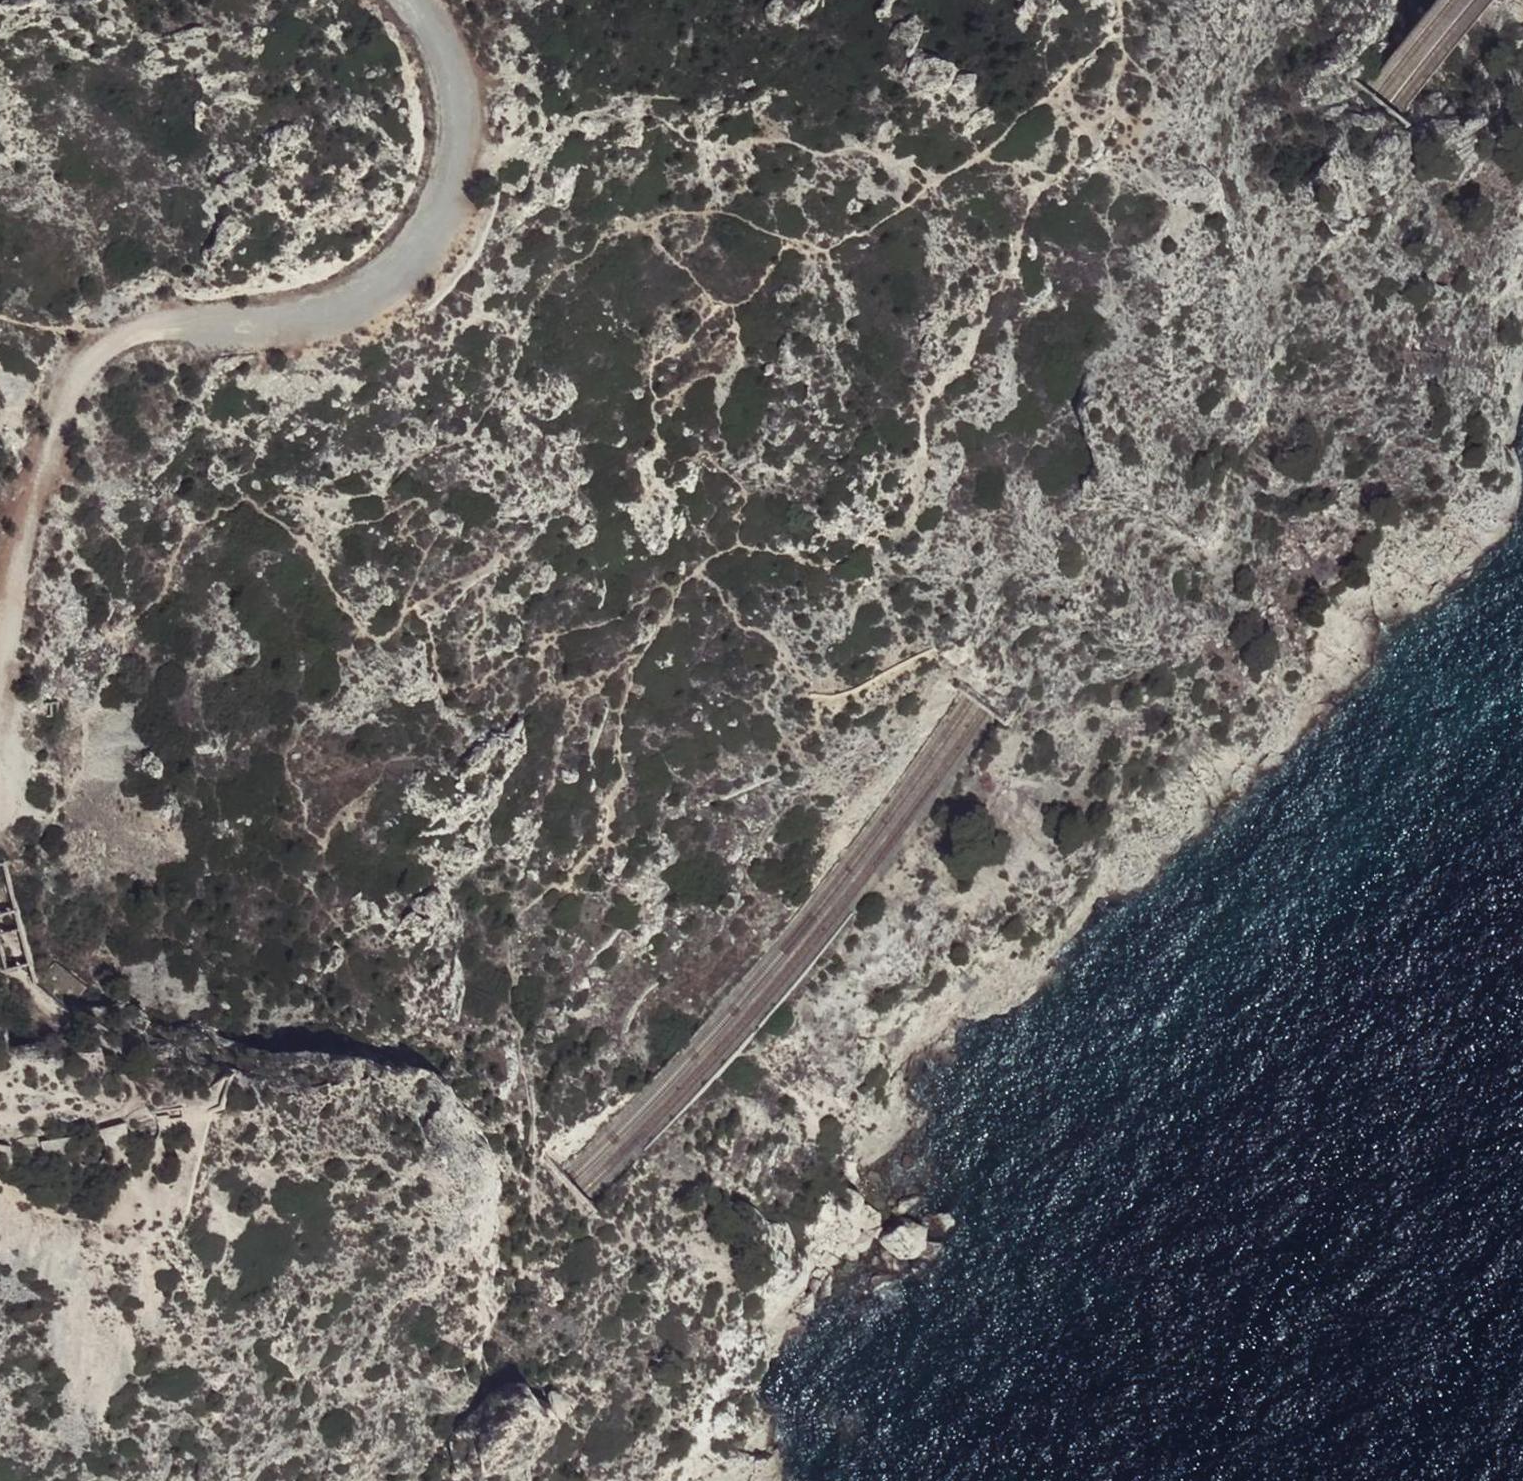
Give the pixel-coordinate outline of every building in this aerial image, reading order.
[(59,699),(46,701),(45,706),(51,706),(52,718),(60,718),(59,699)] [(0,911),(0,945),(7,969),(31,963),(16,907),(0,911)] [(88,987),(54,961),(37,982),(69,1009),(88,987)]
